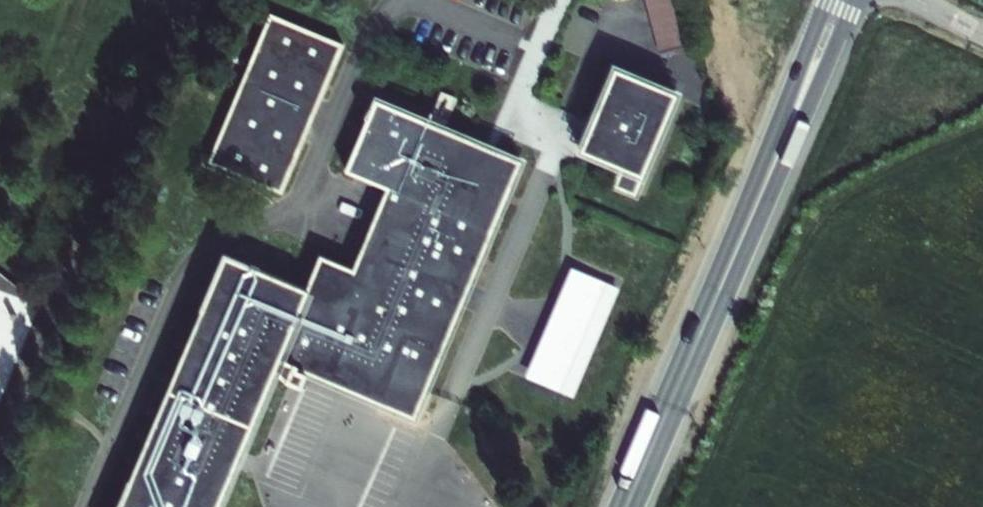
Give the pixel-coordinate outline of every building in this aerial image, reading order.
[(667,52),(701,42),(688,0),(651,0),(667,52)] [(273,11),(213,155),(283,184),(342,40),(273,11)] [(644,192),(684,93),(625,69),(592,149),(633,166),(625,184),(644,192)] [(462,272),(479,278),(529,158),(378,96),(350,162),(396,181),(362,263),(330,250),(315,286),(420,330),(391,399),(424,412),(469,303),(452,296),(462,272)] [(585,230),(520,415),(574,434),(588,394),(578,390),(629,245),(585,230)] [(315,286),(234,253),(129,506),(224,506),(286,356),(315,286)] [(37,298),(0,267),(0,388),(37,298)] [(452,296),(469,303),(479,278),(462,272),(452,296)] [(420,330),(315,286),(286,356),(391,399),(420,330)]
